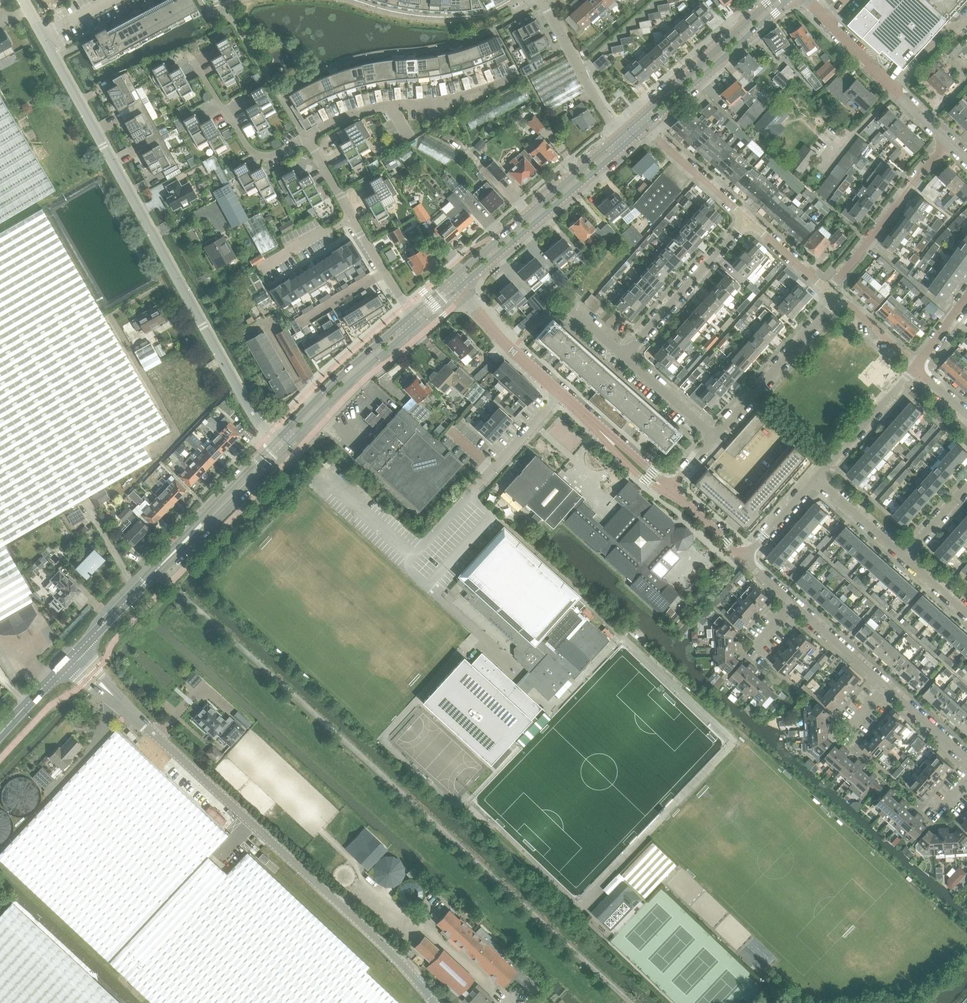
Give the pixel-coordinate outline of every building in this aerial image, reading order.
[(193,0),(164,0),(107,31),(105,28),(95,34),(98,39),(84,47),(95,68),(192,16),(193,18),(201,14),(193,0)] [(418,9),(419,0),(409,0),(408,8),(418,9)] [(429,10),(430,0),(419,0),(418,9),(429,10)] [(429,10),(434,11),(440,11),(440,0),(430,0),(429,10)] [(440,11),(450,11),(450,0),(440,0),(440,11)] [(450,11),(461,10),(460,0),(450,0),(450,11)] [(461,10),(467,10),(483,8),(479,0),(460,0),(461,10)] [(577,0),(574,0),(573,1),(591,21),(599,14),(586,0),(581,4),(577,0)] [(586,0),(599,14),(607,7),(601,0),(586,0)] [(849,25),(855,31),(862,37),(880,53),(883,50),(904,70),(949,20),(949,19),(928,0),(871,0),(851,22),(850,23),(849,25)] [(949,19),(949,20),(950,19),(950,20),(966,1),(966,0),(928,0),(949,19)] [(582,28),(582,29),(591,21),(573,1),(570,4),(575,10),(565,19),(577,33),(582,28)] [(714,17),(712,16),(714,15),(702,2),(693,10),(704,23),(708,20),(709,21),(714,17)] [(670,10),(669,3),(668,3),(657,5),(658,12),(660,11),(660,12),(670,10)] [(699,28),(700,29),(704,26),(703,24),(704,23),(693,10),(684,19),(695,31),(699,28)] [(661,18),(660,12),(660,11),(658,12),(648,14),(649,20),(651,20),(661,18)] [(521,17),(514,21),(516,25),(518,28),(525,25),(523,21),(521,17)] [(690,36),(691,38),(695,34),(694,33),(695,31),(684,19),(674,27),(686,40),(690,36)] [(529,36),(540,30),(534,20),(525,25),(518,28),(512,32),(521,48),(532,42),(532,41),(529,36)] [(652,26),(651,20),(649,20),(639,22),(640,28),(641,28),(652,26)] [(805,53),(816,45),(812,40),(811,38),(812,36),(810,34),(808,33),(802,25),(801,26),(799,25),(796,27),(795,30),(790,34),(800,48),(801,48),(805,53)] [(783,49),(790,44),(777,26),(770,31),(770,32),(763,37),(777,56),(784,51),(783,49)] [(230,27),(214,33),(216,37),(232,31),(230,27)] [(680,45),(682,46),(686,42),(685,41),(686,40),(674,27),(665,35),(676,48),(680,45)] [(643,34),(641,28),(640,28),(629,30),(631,36),(631,37),(632,36),(643,34)] [(10,47),(11,46),(11,44),(13,43),(6,30),(3,31),(0,32),(0,52),(10,47)] [(496,35),(486,40),(494,58),(504,54),(505,55),(506,55),(500,44),(497,38),(496,35)] [(543,35),(532,41),(532,42),(521,48),(529,64),(541,58),(538,52),(549,46),(543,35)] [(656,44),(657,45),(667,56),(671,52),(673,54),(677,50),(675,49),(676,48),(665,35),(656,44)] [(633,43),(632,36),(631,37),(631,36),(620,38),(621,45),(623,45),(633,43)] [(227,37),(216,43),(221,54),(222,53),(230,69),(242,63),(227,37)] [(965,47),(956,38),(945,50),(954,58),(965,47)] [(483,41),(476,44),(483,61),(484,63),(491,60),(494,58),(486,40),(483,41)] [(472,45),(466,46),(467,47),(473,66),(475,66),(477,65),(484,63),(483,61),(476,44),(472,45)] [(624,51),(623,45),(621,45),(611,47),(612,53),(624,51)] [(663,63),(664,64),(669,60),(667,59),(669,58),(667,56),(657,45),(648,53),(659,66),(663,63)] [(467,47),(457,50),(462,70),(473,66),(467,47)] [(20,50),(14,54),(18,61),(24,57),(20,50)] [(456,51),(447,53),(451,72),(451,73),(462,70),(457,50),(456,51)] [(235,77),(230,69),(222,53),(221,54),(211,60),(224,83),(235,77)] [(443,54),(437,55),(440,75),(448,73),(451,73),(451,72),(447,53),(443,54)] [(654,71),(655,72),(659,68),(658,67),(659,66),(648,53),(639,61),(650,74),(654,71)] [(603,54),(593,63),(597,67),(607,58),(603,54)] [(752,58),(748,54),(735,66),(749,82),(754,77),(750,73),(762,62),(755,55),(752,58)] [(432,55),(426,56),(429,76),(429,77),(433,76),(440,75),(437,55),(432,56),(432,55)] [(421,57),(416,58),(418,78),(429,77),(429,76),(426,56),(421,57)] [(400,59),(395,59),(396,79),(406,79),(406,57),(400,58),(400,59)] [(416,58),(406,59),(406,79),(418,78),(416,58)] [(567,58),(530,79),(548,111),(585,91),(567,58)] [(597,67),(599,69),(610,62),(607,58),(597,67)] [(385,60),(383,61),(386,81),(396,79),(395,59),(385,60)] [(142,64),(145,69),(151,66),(148,61),(142,64)] [(383,61),(372,63),(376,82),(386,81),(383,61)] [(629,70),(640,83),(645,79),(646,81),(650,77),(649,75),(650,74),(639,61),(629,70)] [(954,81),(934,61),(925,71),(932,77),(928,81),(934,86),(935,85),(943,93),(954,81)] [(601,71),(611,63),(610,62),(599,69),(601,71)] [(166,95),(177,89),(168,73),(169,73),(163,63),(151,69),(166,95)] [(369,63),(361,65),(366,84),(370,83),(371,83),(376,82),(372,63),(370,63),(369,63)] [(517,69),(514,64),(508,67),(511,72),(517,69)] [(523,75),(533,70),(529,64),(520,69),(523,75)] [(831,64),(818,75),(824,82),(837,70),(831,64)] [(361,65),(350,68),(356,87),(358,86),(366,84),(361,65)] [(789,80),(796,73),(787,65),(780,72),(789,80)] [(807,66),(800,71),(816,90),(822,85),(807,66)] [(179,67),(169,73),(168,73),(177,89),(181,97),(193,91),(179,67)] [(350,68),(339,71),(346,90),(356,87),(350,68)] [(331,74),(329,75),(336,94),(346,90),(339,71),(331,74)] [(779,71),(772,79),(783,88),(790,81),(789,80),(780,72),(779,71)] [(116,85),(107,90),(113,100),(135,88),(126,72),(112,79),(116,85)] [(329,75),(318,79),(326,98),(330,96),(336,94),(329,75)] [(863,112),(877,98),(870,92),(869,94),(855,80),(849,87),(837,76),(827,87),(845,104),(850,98),(857,106),(863,112)] [(316,80),(308,84),(317,102),(326,98),(318,79),(316,80)] [(737,80),(721,94),(730,105),(741,96),(745,101),(745,102),(750,107),(737,123),(746,130),(751,124),(766,107),(765,106),(770,101),(773,97),(757,84),(747,92),(737,80)] [(303,86),(298,88),(298,89),(308,107),(314,103),(317,102),(308,84),(303,87),(303,86)] [(530,99),(522,85),(464,116),(472,131),(530,99)] [(264,116),(275,110),(262,86),(250,93),(256,103),(264,116)] [(135,88),(113,100),(118,111),(127,106),(130,112),(144,104),(135,88)] [(298,89),(288,95),(293,104),(290,106),(306,131),(308,130),(315,126),(318,124),(312,114),(303,118),(299,112),(308,107),(298,89)] [(55,190),(0,95),(0,222),(55,190)] [(950,112),(959,121),(966,112),(966,102),(963,99),(961,101),(950,112)] [(595,122),(582,102),(569,110),(573,117),(571,119),(575,125),(578,124),(582,131),(595,122)] [(259,133),(270,126),(264,116),(256,103),(245,109),(259,133)] [(716,111),(710,103),(701,111),(707,118),(716,111)] [(767,139),(769,137),(773,141),(782,130),(778,127),(788,115),(775,103),(754,127),(767,139)] [(133,117),(124,122),(130,132),(153,120),(144,104),(130,112),(133,117)] [(888,109),(877,122),(886,130),(888,128),(897,118),(888,109)] [(689,110),(671,127),(678,133),(690,121),(695,116),(689,110)] [(966,128),(966,112),(959,121),(966,128)] [(323,121),(329,118),(326,113),(321,116),(323,121)] [(200,124),(194,114),(183,120),(196,144),(206,138),(207,138),(199,125),(200,124)] [(537,134),(545,127),(534,114),(526,121),(537,134)] [(701,114),(698,118),(695,116),(690,121),(678,133),(684,139),(697,126),(704,118),(701,114)] [(719,127),(724,121),(719,116),(717,119),(718,120),(715,124),(719,127)] [(214,151),(225,145),(210,118),(200,124),(199,125),(207,138),(206,138),(214,151)] [(708,121),(704,118),(697,126),(684,139),(690,144),(703,132),(707,127),(705,125),(708,121)] [(886,130),(894,138),(906,126),(897,118),(888,128),(886,130)] [(153,120),(130,132),(136,143),(145,138),(148,143),(162,136),(161,135),(158,130),(153,120)] [(730,120),(725,125),(729,128),(733,123),(730,120)] [(290,122),(284,125),(287,130),(293,127),(290,122)] [(359,154),(370,148),(355,122),(344,128),(350,139),(350,138),(359,154)] [(733,133),(738,127),(733,123),(729,128),(733,133)] [(250,124),(243,128),(245,132),(253,128),(250,124)] [(490,124),(482,129),(485,135),(494,131),(490,124)] [(165,126),(158,130),(161,135),(168,132),(165,126)] [(894,138),(903,147),(905,144),(905,145),(915,134),(906,126),(894,138)] [(690,144),(696,150),(709,137),(714,132),(707,127),(703,132),(690,144)] [(229,128),(222,132),(226,139),(232,135),(229,128)] [(740,128),(734,134),(740,140),(746,134),(740,128)] [(885,136),(879,131),(875,135),(880,140),(885,136)] [(696,150),(703,155),(715,143),(720,138),(714,132),(709,137),(696,150)] [(417,148),(446,165),(459,153),(425,134),(417,148)] [(740,140),(747,146),(752,140),(746,134),(740,140)] [(912,155),(924,143),(915,134),(905,145),(905,144),(903,147),(912,155)] [(555,161),(557,158),(557,155),(540,135),(534,140),(538,145),(530,153),(541,165),(549,158),(552,160),(555,161)] [(871,141),(868,145),(872,149),(880,140),(875,135),(870,140),(871,141)] [(151,149),(142,154),(147,164),(170,152),(162,136),(148,143),(151,149)] [(868,145),(869,144),(859,137),(855,142),(865,149),(868,145)] [(349,162),(352,168),(364,162),(359,154),(350,138),(350,139),(339,145),(345,155),(349,162)] [(473,146),(478,151),(485,143),(481,138),(473,146)] [(703,155),(709,161),(722,149),(726,143),(720,138),(715,143),(703,155)] [(747,146),(753,151),(758,145),(752,140),(747,146)] [(855,142),(852,146),(861,153),(865,149),(855,142)] [(728,154),(733,149),(726,143),(722,149),(709,161),(715,166),(728,154)] [(759,157),(765,151),(758,145),(753,151),(759,157)] [(816,154),(804,145),(789,164),(801,173),(816,154)] [(852,146),(848,151),(858,158),(861,153),(852,146)] [(409,148),(399,155),(404,160),(413,152),(409,148)] [(902,152),(897,148),(893,152),(898,157),(902,152)] [(848,151),(845,155),(854,162),(858,158),(848,151)] [(170,152),(147,164),(153,175),(162,170),(165,176),(179,168),(170,152)] [(731,157),(728,154),(715,166),(722,172),(734,160),(739,154),(736,152),(731,157)] [(766,152),(761,158),(768,164),(773,158),(766,152)] [(889,157),(893,161),(898,157),(893,152),(889,157)] [(536,174),(536,171),(535,171),(536,170),(524,158),(520,153),(510,162),(514,167),(509,171),(521,184),(530,176),(531,177),(533,177),(536,174)] [(214,168),(223,186),(213,192),(232,227),(243,221),(252,237),(261,254),(278,244),(266,222),(264,218),(261,212),(249,218),(213,154),(202,160),(208,171),(214,168)] [(722,172),(728,177),(740,165),(745,160),(739,154),(734,160),(722,172)] [(330,163),(329,164),(333,172),(336,170),(335,169),(349,162),(345,155),(339,158),(330,163)] [(382,159),(389,171),(397,166),(390,155),(382,159)] [(653,223),(682,190),(662,172),(661,173),(657,169),(659,168),(653,162),(655,160),(651,157),(650,158),(646,155),(639,162),(637,161),(634,164),(634,166),(633,168),(640,175),(642,173),(647,178),(648,178),(652,183),(633,205),(653,223)] [(845,155),(841,160),(851,167),(854,162),(845,155)] [(869,160),(863,156),(859,160),(865,165),(869,160)] [(773,158),(768,164),(774,170),(779,164),(773,158)] [(371,172),(380,167),(376,160),(367,164),(371,172)] [(499,181),(506,175),(494,160),(486,167),(499,181)] [(747,170),(751,166),(745,160),(740,165),(728,177),(734,183),(747,170)] [(841,160),(838,164),(847,171),(851,167),(841,160)] [(856,165),(862,170),(865,165),(859,160),(856,165)] [(896,173),(881,161),(874,171),(878,174),(889,182),(896,173)] [(246,192),(257,186),(250,173),(244,162),(233,169),(246,192)] [(779,164),(774,170),(781,176),(786,170),(779,164)] [(838,164),(834,169),(844,176),(847,171),(838,164)] [(229,166),(223,170),(229,180),(235,177),(229,166)] [(261,167),(250,173),(257,186),(264,200),(276,193),(261,167)] [(749,172),(736,185),(743,191),(755,179),(760,173),(753,167),(749,172)] [(938,190),(943,181),(948,185),(957,175),(948,167),(939,177),(937,175),(929,183),(922,193),(934,202),(937,198),(941,192),(938,190)] [(834,169),(831,173),(840,180),(844,176),(834,169)] [(282,178),(278,180),(285,193),(289,191),(296,202),(306,196),(307,196),(298,180),(292,170),(281,176),(282,178)] [(781,176),(787,181),(792,176),(786,170),(781,176)] [(445,173),(440,177),(445,182),(449,178),(445,173)] [(743,191),(749,196),(762,184),(766,179),(760,173),(755,179),(743,191)] [(831,173),(827,178),(837,185),(840,180),(831,173)] [(309,174),(298,180),(307,196),(306,196),(312,207),(324,200),(309,174)] [(878,174),(871,184),(881,192),(889,182),(878,174)] [(381,175),(369,182),(375,192),(384,208),(385,207),(395,201),(392,196),(397,194),(388,178),(384,180),(381,175)] [(854,179),(848,175),(845,179),(851,184),(854,179)] [(948,185),(957,193),(966,183),(957,175),(948,185)] [(451,176),(445,182),(452,190),(459,184),(451,176)] [(787,181),(793,187),(798,181),(792,176),(787,181)] [(827,178),(824,182),(833,189),(837,185),(827,178)] [(749,196),(755,202),(768,190),(773,185),(766,179),(762,184),(749,196)] [(845,179),(837,188),(843,193),(851,184),(845,179)] [(169,205),(171,205),(174,209),(181,205),(182,207),(184,208),(190,205),(190,203),(189,201),(197,197),(189,183),(181,187),(178,180),(167,186),(172,196),(168,198),(168,199),(167,201),(169,205)] [(486,181),(473,192),(480,201),(490,213),(498,205),(499,207),(504,203),(503,201),(486,181)] [(798,191),(803,185),(798,181),(793,187),(798,191)] [(824,182),(820,187),(830,194),(833,189),(824,182)] [(461,183),(457,187),(465,196),(469,192),(461,183)] [(966,200),(966,184),(966,183),(957,193),(965,202),(966,200)] [(695,184),(693,186),(700,193),(702,191),(695,184)] [(867,188),(863,185),(860,190),(874,201),(881,192),(871,184),(867,188)] [(755,202),(762,207),(774,195),(779,190),(776,188),(773,185),(768,190),(755,202)] [(457,187),(452,191),(454,193),(460,200),(461,199),(465,196),(457,187)] [(816,191),(826,199),(830,194),(820,187),(816,191)] [(806,188),(801,194),(806,198),(811,192),(806,188)] [(833,194),(839,199),(843,193),(837,188),(833,194)] [(693,193),(689,190),(684,196),(691,203),(692,202),(688,199),(693,193)] [(762,207),(768,213),(781,201),(785,196),(779,190),(774,195),(762,207)] [(852,200),(856,203),(867,211),(874,201),(860,190),(852,200)] [(370,195),(364,198),(370,208),(378,222),(389,215),(385,207),(384,208),(375,192),(370,195)] [(631,211),(615,192),(606,199),(619,214),(622,218),(631,211)] [(810,203),(816,197),(811,192),(806,198),(810,203)] [(450,201),(441,208),(443,210),(446,214),(448,216),(453,222),(461,231),(474,220),(468,213),(470,211),(471,211),(461,199),(460,200),(454,193),(447,198),(450,201)] [(956,199),(954,196),(951,194),(947,199),(952,203),(956,199)] [(289,195),(284,197),(289,206),(294,203),(289,195)] [(678,202),(686,209),(691,203),(684,196),(678,202)] [(768,213),(774,218),(787,207),(792,201),(785,196),(781,201),(768,213)] [(919,196),(912,206),(923,214),(926,216),(929,213),(926,210),(930,204),(919,196)] [(937,198),(934,202),(940,206),(944,202),(937,198)] [(598,206),(611,221),(619,214),(606,199),(598,206)] [(818,199),(813,205),(818,210),(824,204),(818,199)] [(940,206),(943,208),(945,206),(947,208),(952,203),(947,199),(944,202),(940,206)] [(723,217),(705,201),(699,209),(716,225),(723,217)] [(774,218),(781,224),(793,212),(798,207),(792,201),(787,207),(774,218)] [(421,202),(412,209),(420,221),(422,223),(431,217),(421,202)] [(856,203),(849,212),(845,208),(841,213),(845,217),(853,223),(856,218),(860,221),(867,211),(856,203)] [(825,216),(830,210),(824,204),(818,210),(825,216)] [(680,208),(676,205),(671,211),(675,214),(680,208)] [(916,223),(919,218),(923,221),(927,217),(926,216),(923,214),(912,206),(905,215),(916,223)] [(781,224),(787,230),(800,218),(804,213),(798,207),(793,212),(781,224)] [(21,573),(5,544),(80,501),(84,498),(89,495),(152,459),(144,446),(170,431),(42,208),(0,232),(0,585),(21,573)] [(706,230),(709,233),(716,225),(699,209),(692,216),(706,229),(706,230)] [(443,210),(432,220),(437,226),(433,230),(438,235),(440,233),(447,242),(461,231),(453,222),(448,216),(446,214),(443,210)] [(666,216),(669,220),(675,214),(671,211),(666,216)] [(787,230),(793,235),(806,223),(811,218),(804,213),(800,218),(787,230)] [(270,214),(264,218),(266,222),(273,219),(270,214)] [(582,241),(593,231),(595,229),(583,215),(576,222),(575,222),(573,221),(570,224),(570,227),(570,228),(582,241)] [(919,226),(916,223),(905,215),(898,225),(912,236),(919,226)] [(960,215),(949,227),(953,231),(965,219),(960,215)] [(692,216),(686,224),(700,236),(706,230),(706,229),(692,216)] [(329,218),(323,221),(326,226),(326,227),(332,224),(331,223),(329,218)] [(813,229),(817,224),(811,218),(806,223),(793,235),(800,241),(813,229)] [(944,222),(938,218),(934,223),(940,227),(944,222)] [(667,223),(663,219),(658,225),(661,228),(667,223)] [(292,221),(280,227),(283,233),(295,226),(292,221)] [(597,227),(595,229),(593,231),(599,238),(604,234),(608,239),(615,232),(607,223),(600,230),(597,227)] [(931,227),(937,232),(940,227),(934,223),(931,227)] [(419,224),(415,226),(420,235),(425,232),(419,224)] [(633,247),(643,236),(632,224),(621,234),(633,247)] [(703,240),(700,237),(700,236),(686,224),(679,231),(697,247),(703,240)] [(653,231),(656,234),(661,228),(658,225),(653,231)] [(846,236),(837,229),(832,235),(821,225),(804,245),(817,257),(829,243),(835,249),(846,236)] [(905,237),(909,240),(912,236),(898,225),(890,234),(901,242),(905,237)] [(388,233),(394,243),(404,237),(398,227),(388,233)] [(679,231),(676,228),(669,235),(673,238),(690,254),(697,247),(679,231)] [(940,236),(938,239),(936,242),(941,246),(945,241),(952,233),(948,228),(940,236)] [(654,238),(650,234),(645,240),(649,243),(654,238)] [(901,242),(890,234),(883,244),(894,252),(898,247),(902,250),(905,245),(901,242)] [(908,275),(909,277),(926,293),(929,289),(947,301),(966,274),(966,235),(941,271),(923,258),(921,260),(920,259),(908,275)] [(929,242),(923,237),(920,241),(926,246),(929,242)] [(221,238),(205,247),(217,268),(235,257),(226,242),(224,243),(221,238)] [(575,253),(562,238),(554,245),(566,260),(575,253)] [(673,238),(666,246),(680,258),(680,259),(683,262),(690,254),(673,238)] [(755,239),(752,243),(764,254),(768,250),(758,242),(755,239)] [(350,240),(341,246),(352,264),(361,258),(350,240)] [(640,246),(643,249),(649,243),(645,240),(640,246)] [(916,247),(922,251),(926,246),(920,241),(916,247)] [(680,258),(666,246),(663,243),(656,250),(660,253),(674,266),(674,267),(677,264),(676,264),(680,259),(680,258)] [(748,245),(749,246),(745,251),(762,266),(769,258),(764,254),(752,243),(751,243),(748,245)] [(934,243),(924,256),(930,260),(931,258),(940,247),(934,243)] [(545,252),(558,267),(566,260),(554,245),(545,252)] [(341,246),(332,252),(343,270),(352,264),(341,246)] [(435,262),(426,247),(419,251),(416,246),(405,252),(409,258),(407,259),(416,274),(435,262)] [(392,248),(385,253),(390,261),(397,257),(392,248)] [(641,252),(637,249),(632,255),(635,258),(641,252)] [(583,263),(588,258),(581,250),(576,254),(583,263)] [(742,252),(743,253),(738,258),(755,273),(762,266),(745,251),(744,250),(742,252)] [(332,254),(324,259),(334,275),(343,270),(332,252),(331,252),(332,254)] [(670,272),(669,271),(674,266),(660,253),(653,260),(668,274),(670,272)] [(627,260),(630,263),(635,258),(632,255),(627,260)] [(881,256),(877,260),(885,267),(889,263),(881,256)] [(551,275),(548,272),(535,257),(526,264),(542,283),(551,275)] [(755,273),(738,258),(737,257),(735,260),(736,260),(732,265),(746,278),(749,280),(755,273)] [(324,259),(315,264),(325,280),(334,275),(324,259)] [(661,281),(663,279),(663,278),(667,274),(668,274),(653,260),(647,268),(661,280),(661,281)] [(907,275),(911,271),(899,260),(895,264),(907,275)] [(628,267),(624,263),(619,269),(623,273),(628,267)] [(891,273),(895,268),(889,263),(885,267),(891,273)] [(315,264),(307,269),(317,286),(325,280),(315,264)] [(534,290),(542,283),(526,264),(518,272),(534,290)] [(778,270),(775,267),(769,272),(773,276),(778,270)] [(875,279),(862,267),(853,277),(858,281),(852,288),(859,295),(874,279),(874,280),(875,279)] [(569,279),(560,268),(555,272),(565,284),(569,279)] [(654,288),(655,289),(657,286),(656,286),(661,281),(661,280),(647,268),(640,275),(654,288)] [(307,269),(298,275),(308,291),(317,286),(307,269)] [(613,275),(617,279),(623,273),(619,269),(613,275)] [(788,275),(783,271),(776,278),(781,282),(788,275)] [(550,276),(561,288),(565,284),(555,272),(550,276)] [(764,278),(768,282),(773,276),(769,272),(764,278)] [(740,286),(726,274),(718,283),(730,294),(735,289),(737,290),(740,286)] [(289,278),(288,279),(299,296),(308,291),(298,275),(290,280),(289,278)] [(648,295),(648,296),(651,299),(654,296),(658,292),(654,288),(640,275),(634,282),(648,295)] [(900,281),(911,291),(915,286),(904,277),(900,281)] [(614,281),(611,278),(606,284),(609,287),(614,281)] [(771,284),(775,288),(780,282),(781,283),(781,282),(776,278),(771,284)] [(288,279),(279,284),(290,302),(299,296),(288,279)] [(859,295),(867,302),(881,286),(874,280),(874,279),(859,295)] [(875,309),(890,293),(886,289),(890,285),(886,281),(881,287),(881,286),(867,302),(875,309)] [(527,300),(524,297),(511,282),(503,289),(516,304),(519,307),(527,300)] [(641,303),(642,303),(644,301),(643,300),(648,295),(634,282),(627,290),(641,302),(641,303)] [(760,290),(752,283),(751,282),(747,287),(756,295),(760,290)] [(733,296),(730,294),(718,283),(710,292),(722,303),(725,306),(733,296)] [(812,296),(797,283),(791,291),(805,304),(806,304),(808,302),(807,301),(812,296)] [(279,284),(269,290),(281,308),(290,302),(279,284)] [(600,290),(604,293),(609,287),(606,284),(600,290)] [(911,291),(917,296),(921,291),(915,286),(911,291)] [(581,295),(584,291),(579,287),(575,290),(581,295)] [(495,296),(507,311),(516,304),(503,289),(495,296)] [(627,290),(621,297),(635,310),(641,303),(641,302),(627,290)] [(799,311),(802,309),(801,308),(805,304),(791,291),(784,298),(799,311)] [(261,294),(255,297),(261,308),(267,305),(271,303),(265,292),(261,294)] [(372,292),(357,301),(369,320),(384,311),(381,306),(384,305),(378,295),(375,297),(372,292)] [(546,304),(536,292),(531,296),(543,309),(546,304)] [(710,292),(702,301),(714,312),(722,303),(710,292)] [(592,293),(583,303),(588,307),(596,297),(595,296),(592,293)] [(759,298),(769,306),(773,302),(763,293),(759,298)] [(621,297),(617,294),(610,302),(631,320),(638,313),(635,310),(621,297)] [(886,319),(901,302),(903,299),(899,296),(896,298),(892,295),(877,311),(886,319)] [(925,295),(921,300),(927,305),(931,301),(925,295)] [(534,309),(538,314),(543,309),(531,296),(527,300),(534,309)] [(588,307),(592,311),(601,301),(600,300),(596,297),(588,307)] [(784,298),(783,297),(776,305),(779,308),(777,310),(783,315),(785,313),(792,319),(795,316),(794,316),(799,311),(784,298)] [(751,301),(747,298),(741,304),(745,307),(751,301)] [(345,315),(342,317),(348,326),(352,325),(354,329),(369,320),(357,301),(343,310),(345,315)] [(592,311),(596,315),(605,305),(601,301),(592,311)] [(702,301),(694,310),(706,321),(714,312),(702,301)] [(935,313),(939,308),(931,301),(927,305),(927,306),(935,313)] [(886,319),(894,326),(909,310),(901,302),(886,319)] [(736,310),(740,313),(745,307),(741,304),(736,310)] [(748,310),(751,313),(757,307),(753,304),(748,310)] [(596,315),(601,319),(609,309),(605,305),(596,315)] [(156,307),(131,321),(138,331),(143,329),(145,333),(154,328),(153,326),(164,320),(160,313),(161,312),(159,307),(157,308),(156,307)] [(534,309),(526,315),(527,316),(531,322),(537,315),(538,314),(534,309)] [(601,319),(605,323),(614,313),(609,309),(601,319)] [(694,310),(686,320),(698,330),(706,321),(694,310)] [(894,326),(902,333),(917,317),(909,310),(894,326)] [(772,314),(768,311),(759,320),(763,323),(772,314)] [(610,327),(618,317),(614,313),(605,323),(610,327)] [(748,316),(745,313),(740,319),(743,322),(748,316)] [(784,325),(772,314),(763,323),(775,334),(784,325)] [(531,322),(527,316),(517,325),(523,331),(531,322)] [(734,319),(730,316),(725,322),(729,325),(734,319)] [(917,317),(902,333),(910,341),(927,322),(923,318),(921,321),(917,317)] [(325,330),(319,334),(330,352),(345,343),(342,339),(345,337),(339,327),(336,329),(333,325),(330,319),(322,325),(325,330)] [(665,452),(679,436),(682,433),(553,319),(536,338),(598,392),(599,390),(605,396),(603,398),(665,452)] [(735,324),(738,327),(743,322),(740,319),(735,324)] [(686,320),(678,329),(690,339),(698,330),(686,320)] [(720,328),(724,331),(729,325),(725,322),(720,328)] [(763,323),(755,333),(767,343),(775,334),(763,323)] [(678,329),(669,338),(681,348),(690,339),(678,329)] [(479,351),(464,334),(461,337),(458,333),(457,334),(454,331),(445,340),(447,342),(446,343),(460,359),(467,353),(472,358),(479,351)] [(732,335),(729,331),(723,337),(727,340),(732,335)] [(263,332),(246,342),(263,370),(280,360),(263,332)] [(755,333),(747,342),(759,352),(767,343),(755,333)] [(307,347),(304,349),(310,359),(313,357),(316,361),(330,352),(319,334),(304,343),(307,347)] [(718,338),(714,335),(709,340),(713,344),(718,338)] [(717,344),(721,348),(722,346),(727,340),(723,337),(717,344)] [(661,347),(675,359),(676,360),(684,351),(681,348),(669,338),(661,347)] [(704,346),(708,350),(713,344),(709,340),(704,346)] [(745,340),(737,349),(751,362),(759,352),(747,342),(745,340)] [(135,351),(145,370),(161,361),(150,342),(135,351)] [(295,344),(285,350),(302,380),(312,375),(295,344)] [(666,366),(667,368),(675,359),(661,347),(653,356),(658,361),(665,367),(666,366)] [(731,351),(727,356),(743,371),(751,362),(737,349),(733,353),(731,351)] [(716,353),(712,350),(708,355),(711,358),(716,353)] [(951,355),(940,367),(947,373),(961,358),(962,356),(955,350),(951,355)] [(701,356),(697,353),(692,358),(696,362),(701,356)] [(702,361),(705,364),(711,358),(708,355),(702,361)] [(727,356),(719,365),(723,369),(735,380),(743,371),(727,356)] [(954,380),(966,366),(966,360),(962,356),(961,358),(947,373),(954,380)] [(692,358),(684,367),(688,371),(696,362),(692,358)] [(279,399),(296,389),(280,360),(263,370),(279,399)] [(504,360),(492,374),(499,380),(499,381),(512,367),(504,360)] [(490,361),(474,376),(478,381),(494,365),(490,361)] [(658,361),(654,365),(668,378),(673,373),(667,368),(666,366),(665,367),(658,361)] [(434,372),(430,376),(430,378),(432,380),(431,381),(445,393),(453,383),(462,392),(473,380),(459,367),(455,372),(446,364),(437,374),(436,372),(434,372)] [(954,380),(962,386),(966,380),(966,366),(954,380)] [(499,380),(498,381),(505,388),(519,373),(512,367),(499,381),(499,380)] [(676,377),(680,380),(688,371),(684,367),(676,377)] [(701,372),(696,368),(691,374),(696,378),(701,372)] [(723,369),(715,378),(727,389),(735,380),(723,369)] [(519,373),(505,388),(511,394),(513,393),(525,379),(519,373)] [(683,383),(688,387),(696,378),(691,374),(683,383)] [(404,388),(416,401),(409,410),(422,422),(431,412),(423,405),(429,399),(425,395),(432,389),(426,383),(424,385),(417,377),(410,383),(409,382),(405,386),(406,387),(404,388)] [(715,378),(707,387),(719,398),(727,389),(715,378)] [(525,379),(513,393),(519,399),(532,385),(525,379)] [(475,381),(463,395),(473,404),(485,390),(475,381)] [(702,383),(689,397),(702,408),(706,403),(710,407),(719,398),(707,387),(702,383)] [(532,385),(519,399),(527,406),(536,395),(539,392),(532,385)] [(228,399),(223,403),(231,410),(233,407),(228,399)] [(392,418),(389,415),(392,411),(382,402),(375,409),(379,413),(376,416),(371,411),(365,419),(370,424),(372,426),(382,415),(389,422),(392,418)] [(915,421),(918,424),(921,420),(919,418),(923,412),(911,402),(903,411),(915,422),(915,421)] [(375,436),(370,442),(358,455),(370,466),(419,511),(463,464),(426,430),(422,426),(418,423),(419,422),(402,407),(392,418),(389,422),(375,436)] [(442,409),(449,416),(451,413),(449,411),(449,410),(447,409),(446,409),(444,407),(442,409)] [(499,407),(492,415),(505,427),(512,419),(499,407)] [(907,431),(915,422),(903,411),(895,420),(907,431)] [(756,414),(724,449),(725,450),(734,458),(765,423),(766,422),(756,414)] [(207,420),(208,421),(216,429),(231,443),(234,440),(236,440),(238,437),(238,435),(239,434),(234,429),(236,426),(225,416),(218,423),(210,415),(207,420)] [(492,415),(485,422),(498,435),(505,427),(492,415)] [(899,440),(902,442),(910,433),(907,431),(895,420),(887,429),(899,440)] [(205,425),(216,435),(211,441),(223,452),(223,451),(225,452),(227,449),(227,447),(231,443),(216,429),(208,422),(205,425)] [(485,422),(478,430),(491,442),(498,435),(485,422)] [(936,430),(932,426),(927,432),(931,435),(936,430)] [(887,429),(881,436),(879,438),(891,449),(899,440),(887,429)] [(927,432),(921,438),(925,442),(931,435),(927,432)] [(937,442),(942,436),(939,432),(933,438),(937,442)] [(222,455),(222,453),(223,452),(211,441),(206,447),(191,433),(189,436),(214,460),(217,457),(219,457),(222,455)] [(211,466),(211,464),(214,460),(189,436),(185,439),(195,449),(190,454),(191,455),(206,469),(207,468),(208,468),(211,466)] [(879,438),(871,447),(883,458),(891,449),(879,438)] [(928,444),(932,448),(937,442),(933,438),(928,444)] [(902,442),(900,445),(906,451),(908,448),(902,442)] [(957,443),(949,452),(961,463),(966,456),(966,452),(957,443)] [(180,444),(175,450),(179,454),(185,448),(180,444)] [(920,447),(916,444),(910,450),(914,453),(920,447)] [(677,448),(673,445),(668,451),(672,454),(677,448)] [(808,460),(793,447),(743,502),(707,469),(693,484),(728,515),(732,512),(738,518),(737,520),(749,531),(757,522),(754,519),(808,460)] [(871,447),(863,456),(875,467),(883,458),(871,447)] [(205,472),(205,470),(206,469),(191,455),(186,461),(179,454),(175,450),(172,453),(198,478),(201,474),(203,474),(205,472)] [(905,456),(909,460),(914,453),(910,450),(905,456)] [(927,454),(923,450),(917,456),(921,460),(927,454)] [(949,452),(941,461),(953,472),(961,463),(949,452)] [(195,482),(195,480),(198,478),(172,453),(169,456),(180,467),(178,468),(181,472),(178,476),(189,487),(190,485),(192,486),(195,482)] [(628,481),(623,487),(613,498),(622,505),(603,526),(592,517),(596,513),(580,498),(582,496),(536,454),(504,489),(523,506),(526,503),(536,512),(542,518),(553,528),(562,518),(565,521),(564,521),(597,551),(599,549),(606,555),(604,558),(626,577),(627,577),(632,582),(629,586),(660,614),(679,593),(662,578),(680,557),(674,552),(677,549),(687,549),(693,542),(692,533),(685,527),(676,528),(673,525),(675,523),(653,503),(652,505),(638,492),(640,491),(628,481)] [(863,456),(855,465),(867,476),(875,467),(863,456)] [(912,462),(916,466),(918,464),(921,460),(917,456),(912,462)] [(941,461),(933,470),(945,481),(953,472),(941,461)] [(904,465),(900,462),(894,468),(898,471),(904,465)] [(847,474),(859,485),(867,476),(855,465),(847,474)] [(889,474),(893,478),(898,471),(894,468),(889,474)] [(911,471),(907,468),(901,474),(905,478),(911,471)] [(933,470),(925,479),(937,490),(945,481),(933,470)] [(166,481),(155,471),(152,474),(177,499),(180,495),(183,496),(185,493),(185,491),(186,490),(171,475),(166,481)] [(154,493),(157,496),(169,508),(169,507),(172,507),(173,506),(173,503),(177,499),(152,474),(149,477),(160,487),(154,493)] [(896,480),(900,483),(905,478),(901,474),(896,480)] [(925,479),(917,488),(929,499),(937,490),(925,479)] [(888,483),(884,480),(879,486),(882,490),(888,483)] [(873,492),(877,495),(882,490),(879,486),(873,492)] [(895,489),(891,486),(885,492),(889,496),(895,489)] [(917,488),(909,497),(921,508),(929,499),(917,488)] [(880,498),(884,501),(889,496),(885,492),(880,498)] [(148,499),(144,495),(141,498),(160,517),(163,513),(166,514),(168,512),(167,509),(169,508),(157,496),(150,504),(147,500),(148,499)] [(909,497),(901,506),(913,517),(921,508),(909,497)] [(153,525),(155,525),(157,523),(157,520),(160,517),(141,498),(138,501),(142,505),(138,509),(142,513),(140,515),(152,526),(153,525)] [(828,514),(815,503),(807,512),(820,523),(828,514)] [(893,515),(905,526),(913,517),(901,506),(893,515)] [(118,515),(117,516),(124,522),(127,519),(129,521),(121,530),(121,532),(124,535),(123,536),(133,545),(149,528),(126,507),(118,515)] [(79,508),(68,514),(72,520),(83,514),(79,508)] [(536,512),(531,517),(537,523),(542,518),(536,512)] [(807,512),(799,521),(812,532),(820,523),(807,512)] [(966,516),(959,525),(966,533),(966,517),(966,516)] [(799,521),(791,530),(804,541),(812,532),(799,521)] [(841,526),(838,522),(832,529),(836,532),(841,526)] [(950,534),(963,545),(966,540),(966,533),(959,525),(950,534)] [(846,526),(835,539),(844,547),(855,535),(846,526)] [(791,530),(783,539),(796,550),(804,541),(791,530)] [(465,573),(457,583),(465,590),(468,593),(464,597),(484,615),(517,646),(514,649),(515,656),(517,659),(516,660),(528,671),(523,677),(517,684),(527,693),(533,687),(548,700),(553,694),(554,695),(571,676),(575,681),(611,642),(610,640),(606,637),(600,632),(598,630),(580,613),(569,603),(575,597),(504,531),(468,570),(465,573)] [(831,538),(827,534),(822,540),(825,544),(831,538)] [(950,534),(942,543),(955,554),(963,545),(950,534)] [(844,547),(853,555),(864,543),(855,535),(844,547)] [(795,558),(791,555),(796,550),(783,539),(775,548),(792,562),(795,558)] [(816,547),(820,550),(825,544),(822,540),(816,547)] [(853,555),(862,563),(873,551),(864,543),(853,555)] [(934,552),(946,563),(955,554),(942,543),(934,552)] [(51,547),(43,555),(45,557),(53,550),(51,547)] [(795,565),(792,562),(775,548),(767,557),(780,568),(783,564),(786,567),(788,566),(791,569),(795,565)] [(823,553),(829,558),(832,554),(826,549),(823,553)] [(87,579),(90,575),(91,576),(92,574),(105,559),(104,560),(94,550),(76,568),(87,578),(86,578),(87,579)] [(862,563),(871,571),(882,558),(873,551),(862,563)] [(815,556),(811,552),(806,558),(810,562),(815,556)] [(827,561),(820,555),(817,559),(823,565),(827,561)] [(43,556),(40,560),(44,564),(48,561),(43,556)] [(800,565),(804,568),(810,562),(806,558),(800,565)] [(871,571),(880,579),(891,566),(882,558),(871,571)] [(39,559),(30,568),(35,573),(44,564),(39,559)] [(838,559),(835,563),(841,569),(844,565),(838,559)] [(847,574),(851,570),(844,565),(841,569),(847,574)] [(832,566),(829,570),(831,572),(835,575),(838,572),(832,566)] [(880,579),(889,587),(900,574),(891,566),(880,579)] [(741,570),(732,580),(736,584),(745,574),(741,570)] [(808,570),(797,582),(806,590),(817,578),(808,570)] [(59,571),(45,586),(54,595),(55,597),(52,600),(60,609),(64,605),(65,607),(81,591),(69,579),(68,580),(59,571)] [(799,574),(795,571),(790,577),(793,580),(799,574)] [(841,581),(844,577),(838,572),(835,575),(835,576),(841,581)] [(0,585),(0,635),(17,634),(27,629),(37,614),(31,603),(33,601),(29,594),(32,592),(28,585),(21,573),(0,585)] [(889,587),(898,595),(909,582),(900,574),(889,587)] [(856,575),(853,579),(859,585),(863,581),(856,575)] [(806,590),(815,598),(826,586),(817,578),(806,590)] [(865,590),(868,586),(863,581),(859,585),(865,590)] [(850,582),(847,586),(853,592),(856,588),(850,582)] [(908,603),(918,591),(909,582),(898,595),(908,603)] [(750,586),(753,588),(748,593),(765,608),(769,604),(765,601),(769,597),(753,583),(750,586)] [(815,598),(824,606),(835,594),(826,586),(815,598)] [(730,591),(726,587),(719,595),(723,598),(730,591)] [(859,597),(862,593),(856,588),(853,592),(859,597)] [(874,591),(871,595),(877,601),(880,597),(874,591)] [(758,609),(762,612),(765,608),(748,593),(743,598),(741,596),(739,599),(754,613),(758,609)] [(824,606),(833,614),(844,602),(835,594),(824,606)] [(923,595),(912,607),(921,615),(932,603),(923,595)] [(883,606),(886,602),(880,597),(877,601),(883,606)] [(875,604),(868,598),(865,602),(871,608),(875,604)] [(755,620),(751,616),(754,613),(739,599),(737,601),(739,603),(734,608),(751,624),(755,620)] [(833,614),(842,622),(853,610),(844,602),(833,614)] [(921,615),(930,623),(941,611),(932,603),(921,615)] [(670,607),(664,615),(669,619),(675,612),(670,607)] [(709,607),(702,615),(705,618),(712,610),(709,607)] [(744,624),(748,627),(751,624),(734,608),(729,613),(727,612),(725,614),(741,628),(744,624)] [(851,630),(862,618),(864,616),(855,608),(853,610),(842,622),(851,630)] [(885,613),(879,608),(876,612),(882,617),(885,613)] [(895,617),(899,613),(892,608),(889,611),(895,617)] [(930,623),(939,631),(950,619),(941,611),(930,623)] [(675,612),(669,619),(674,624),(681,617),(680,616),(675,612)] [(712,628),(708,629),(708,637),(713,637),(734,636),(738,631),(721,616),(712,625),(712,628)] [(681,617),(674,624),(679,629),(684,623),(686,621),(681,617)] [(891,619),(888,623),(894,628),(897,624),(891,619)] [(939,631),(948,639),(959,627),(950,619),(939,631)] [(906,620),(902,624),(909,629),(912,625),(906,620)] [(866,622),(856,634),(865,642),(876,630),(878,628),(874,625),(872,627),(866,622)] [(679,629),(683,633),(688,627),(684,623),(679,629)] [(900,633),(903,629),(897,624),(894,628),(900,633)] [(915,634),(918,631),(912,625),(909,629),(915,634)] [(957,647),(966,636),(966,634),(959,627),(948,639),(957,647)] [(865,642),(874,650),(885,638),(876,630),(865,642)] [(815,649),(817,647),(801,633),(798,637),(794,634),(790,637),(808,653),(813,648),(815,649)] [(909,634),(906,638),(912,644),(915,640),(909,634)] [(713,641),(716,640),(716,647),(740,646),(739,641),(734,641),(734,636),(713,637),(713,641)] [(924,636),(921,640),(927,645),(930,641),(924,636)] [(966,655),(966,654),(966,636),(957,647),(966,655)] [(805,660),(803,658),(808,653),(790,637),(787,641),(791,645),(787,648),(803,663),(805,660)] [(874,650),(883,658),(894,646),(885,638),(874,650)] [(917,649),(921,645),(915,640),(912,644),(917,649)] [(933,650),(936,646),(930,641),(927,645),(933,650)] [(717,655),(714,655),(714,658),(736,657),(735,656),(735,651),(740,651),(740,646),(716,647),(717,655)] [(883,658),(892,666),(903,654),(894,646),(883,658)] [(799,663),(801,665),(803,663),(787,648),(784,652),(780,649),(777,653),(794,668),(799,663)] [(927,650),(924,654),(930,660),(933,656),(927,650)] [(450,672),(421,704),(423,706),(488,766),(521,730),(524,733),(538,719),(536,718),(544,709),(527,693),(517,684),(482,652),(472,664),(464,657),(450,672)] [(942,652),(939,656),(945,661),(948,657),(942,652)] [(792,676),(790,674),(794,668),(777,653),(773,656),(777,660),(773,664),(789,678),(792,676)] [(830,657),(829,657),(825,653),(818,662),(823,666),(826,662),(830,657)] [(838,658),(833,653),(829,657),(830,657),(826,662),(830,666),(838,658)] [(892,666),(901,674),(912,662),(903,654),(892,666)] [(936,665),(939,661),(933,656),(930,660),(936,665)] [(715,666),(722,666),(729,672),(740,660),(736,657),(714,658),(715,666)] [(951,666),(954,663),(948,657),(945,661),(951,666)] [(901,674),(910,682),(920,670),(912,662),(901,674)] [(751,663),(747,667),(743,663),(729,679),(732,681),(733,679),(739,684),(754,667),(751,663)] [(843,667),(845,669),(840,675),(858,690),(861,686),(857,683),(861,679),(845,665),(843,667)] [(755,674),(758,670),(754,667),(739,684),(744,689),(742,691),(744,693),(759,677),(755,674)] [(952,673),(946,668),(943,671),(948,676),(952,673)] [(963,677),(966,674),(960,668),(957,672),(963,677)] [(811,670),(806,676),(809,679),(815,673),(811,670)] [(919,691),(930,678),(920,670),(910,682),(919,691)] [(716,671),(709,679),(714,684),(721,675),(716,671)] [(721,675),(714,684),(718,687),(722,682),(725,680),(722,677),(721,675)] [(851,691),(855,694),(858,690),(840,675),(835,680),(833,678),(831,680),(847,695),(851,691)] [(766,677),(763,681),(759,677),(744,693),(747,695),(749,693),(754,697),(770,680),(766,677)] [(959,679),(955,683),(961,688),(965,684),(959,679)] [(760,707),(762,705),(767,709),(775,700),(770,696),(774,691),(770,687),(773,684),(770,680),(754,697),(759,702),(757,704),(760,707)] [(848,702),(844,698),(847,695),(831,680),(829,683),(831,685),(827,690),(844,706),(848,702)] [(934,682),(923,694),(932,702),(943,690),(934,682)] [(948,685),(943,690),(932,702),(942,711),(952,698),(957,693),(948,685)] [(837,706),(841,709),(844,706),(827,690),(822,695),(820,693),(817,696),(833,710),(837,706)] [(782,691),(778,695),(783,699),(787,695),(782,691)] [(949,720),(950,719),(961,706),(952,698),(942,711),(947,716),(946,718),(949,720)] [(776,703),(771,709),(774,712),(779,705),(776,703)] [(831,713),(819,703),(812,710),(805,711),(805,719),(827,718),(831,713)] [(961,706),(950,719),(959,727),(966,718),(966,705),(964,703),(961,706)] [(207,704),(194,718),(198,722),(197,723),(206,732),(208,731),(214,736),(219,729),(223,733),(227,737),(226,738),(228,739),(229,739),(233,742),(245,730),(229,715),(225,720),(215,711),(216,709),(210,704),(209,705),(207,704)] [(886,716),(890,719),(886,723),(902,737),(904,735),(902,733),(907,727),(897,718),(900,715),(893,708),(886,716)] [(238,711),(234,715),(248,727),(251,723),(238,711)] [(832,723),(827,723),(826,718),(827,718),(805,719),(805,723),(808,722),(809,729),(832,728),(832,723)] [(883,726),(879,723),(876,727),(893,743),(898,738),(900,739),(902,737),(886,723),(883,726)] [(872,731),(876,734),(873,738),(889,752),(891,750),(889,748),(893,743),(876,727),(872,731)] [(827,738),(827,733),(832,733),(832,728),(809,729),(809,737),(806,737),(806,740),(828,738),(827,738)] [(138,735),(131,729),(128,732),(135,738),(138,735)] [(228,836),(194,804),(115,730),(0,854),(0,860),(81,936),(110,963),(207,857),(228,836)] [(917,735),(910,744),(915,748),(922,739),(917,735)] [(59,748),(49,758),(62,771),(72,760),(71,758),(82,747),(71,737),(60,749),(59,748)] [(813,748),(814,748),(822,755),(832,743),(828,738),(806,740),(802,740),(803,750),(813,750),(813,748)] [(867,753),(870,750),(883,762),(888,757),(886,755),(889,752),(873,738),(869,742),(866,739),(859,746),(867,753)] [(919,752),(927,744),(922,739),(915,748),(919,752)] [(213,744),(205,753),(216,763),(224,754),(213,744)] [(843,745),(839,749),(835,745),(821,761),(824,764),(826,762),(831,766),(847,748),(843,745)] [(847,755),(850,752),(847,748),(831,766),(836,770),(834,773),(837,775),(851,759),(847,755)] [(934,751),(927,759),(943,773),(946,769),(950,773),(954,769),(934,751)] [(858,758),(855,762),(851,759),(837,775),(839,777),(841,775),(846,779),(862,762),(858,758)] [(943,780),(939,777),(943,773),(927,759),(925,761),(927,763),(922,769),(940,784),(943,780)] [(862,769),(866,765),(862,762),(846,779),(851,784),(850,786),(852,788),(866,772),(862,769)] [(898,768),(892,775),(896,778),(896,777),(902,771),(899,768),(898,768)] [(933,784),(936,788),(940,784),(922,769),(917,774),(915,772),(913,774),(929,788),(933,784)] [(869,786),(882,798),(875,805),(881,811),(879,813),(882,815),(896,799),(892,795),(895,792),(891,788),(888,792),(874,780),(878,776),(873,772),(870,776),(866,772),(852,788),(855,791),(856,789),(862,794),(869,786)] [(930,796),(926,792),(929,788),(913,774),(911,777),(913,779),(908,784),(926,800),(930,796)] [(37,798),(37,795),(36,791),(35,789),(33,786),(30,785),(27,783),(24,782),(21,782),(18,782),(14,783),(11,785),(9,786),(7,789),(6,791),(5,794),(4,798),(4,801),(5,804),(7,807),(9,810),(11,812),(14,813),(16,814),(20,815),(23,815),(27,814),(30,812),(33,810),(35,807),(36,805),(37,801),(37,798)] [(882,815),(889,822),(907,802),(903,798),(899,802),(896,799),(882,815)] [(889,822),(897,828),(911,812),(907,809),(911,805),(907,802),(889,822)] [(904,835),(906,833),(922,815),(918,812),(915,816),(911,812),(897,828),(904,835)] [(911,837),(909,840),(912,842),(927,827),(923,823),(926,819),(922,815),(906,833),(911,837)] [(8,830),(8,827),(7,823),(5,821),(3,818),(1,816),(0,816),(0,845),(2,844),(4,842),(6,840),(7,837),(8,834),(8,831),(8,830)] [(368,828),(348,849),(366,867),(386,846),(368,828)] [(934,833),(935,855),(946,854),(944,828),(939,828),(939,833),(934,833)] [(949,828),(944,828),(946,854),(956,854),(955,832),(949,833),(949,828)] [(955,832),(956,854),(965,853),(966,853),(966,835),(959,828),(955,832)] [(925,856),(926,855),(935,855),(934,833),(930,829),(917,843),(918,849),(925,856)] [(633,890),(623,881),(624,879),(644,898),(676,865),(652,842),(621,875),(619,873),(616,877),(615,875),(603,889),(609,895),(592,913),(602,922),(608,928),(630,905),(633,908),(641,899),(633,891),(633,890)] [(365,971),(369,967),(335,936),(298,901),(247,853),(226,875),(129,981),(153,1002),(399,1002),(365,971)] [(226,875),(207,857),(110,963),(129,981),(226,875)] [(401,876),(401,873),(400,871),(399,868),(397,866),(394,864),(392,863),(390,863),(387,863),(385,863),(382,864),(378,867),(377,869),(376,871),(375,874),(375,876),(375,879),(376,881),(378,883),(379,886),(381,887),(383,888),(386,889),(389,889),(393,888),(394,887),(398,885),(399,883),(400,881),(401,878),(401,876)] [(951,890),(966,874),(958,868),(947,880),(947,887),(951,890)] [(411,869),(407,874),(411,878),(415,873),(411,869)] [(12,902),(0,915),(0,1002),(121,1002),(12,902)] [(449,911),(437,923),(443,929),(441,931),(447,936),(449,938),(448,940),(452,944),(451,945),(459,952),(462,949),(466,952),(480,937),(478,936),(476,934),(475,933),(460,919),(458,920),(449,911)] [(483,919),(477,913),(472,918),(478,924),(483,919)] [(480,937),(466,952),(503,987),(515,975),(529,988),(527,990),(533,996),(541,987),(512,960),(489,938),(491,937),(481,927),(475,933),(476,934),(478,936),(480,937)] [(466,998),(463,1001),(465,1002),(493,1002),(488,999),(491,996),(478,985),(473,990),(472,990),(470,993),(465,989),(473,980),(441,951),(441,952),(425,937),(415,948),(431,963),(426,968),(458,997),(461,993),(466,998)]
